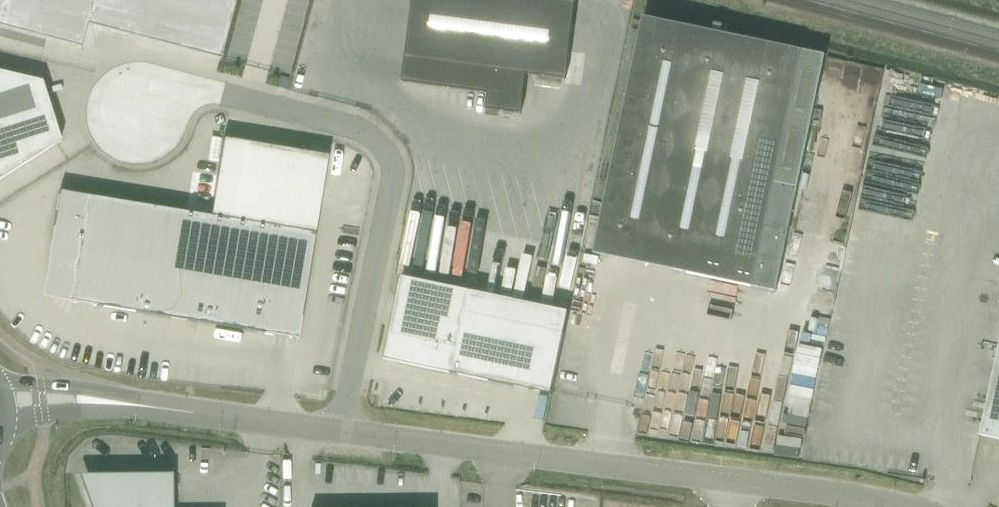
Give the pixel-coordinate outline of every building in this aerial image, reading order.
[(81,49),(81,47),(87,26),(101,30),(203,56),(219,61),(235,0),(0,0),(0,28),(81,49)] [(566,0),(413,0),(402,83),(488,94),(485,110),(520,115),(525,75),(565,80),(575,1),(566,0)] [(594,254),(775,292),(825,55),(643,17),(594,254)] [(59,145),(43,84),(9,93),(4,72),(0,71),(0,178),(59,145)] [(861,210),(857,234),(925,246),(952,101),(905,93),(883,214),(861,210)] [(150,128),(157,105),(130,97),(123,120),(150,128)] [(46,266),(46,272),(47,279),(49,285),(52,290),(56,295),(61,299),(67,302),(73,303),(298,340),(328,156),(222,138),(210,216),(58,191),(46,266)] [(401,276),(384,359),(551,394),(564,334),(466,314),(471,291),(401,276)] [(981,438),(998,441),(998,352),(981,438)] [(172,474),(168,474),(168,477),(105,478),(100,478),(95,479),(91,483),(89,488),(89,494),(94,506),(172,506),(172,474)]
